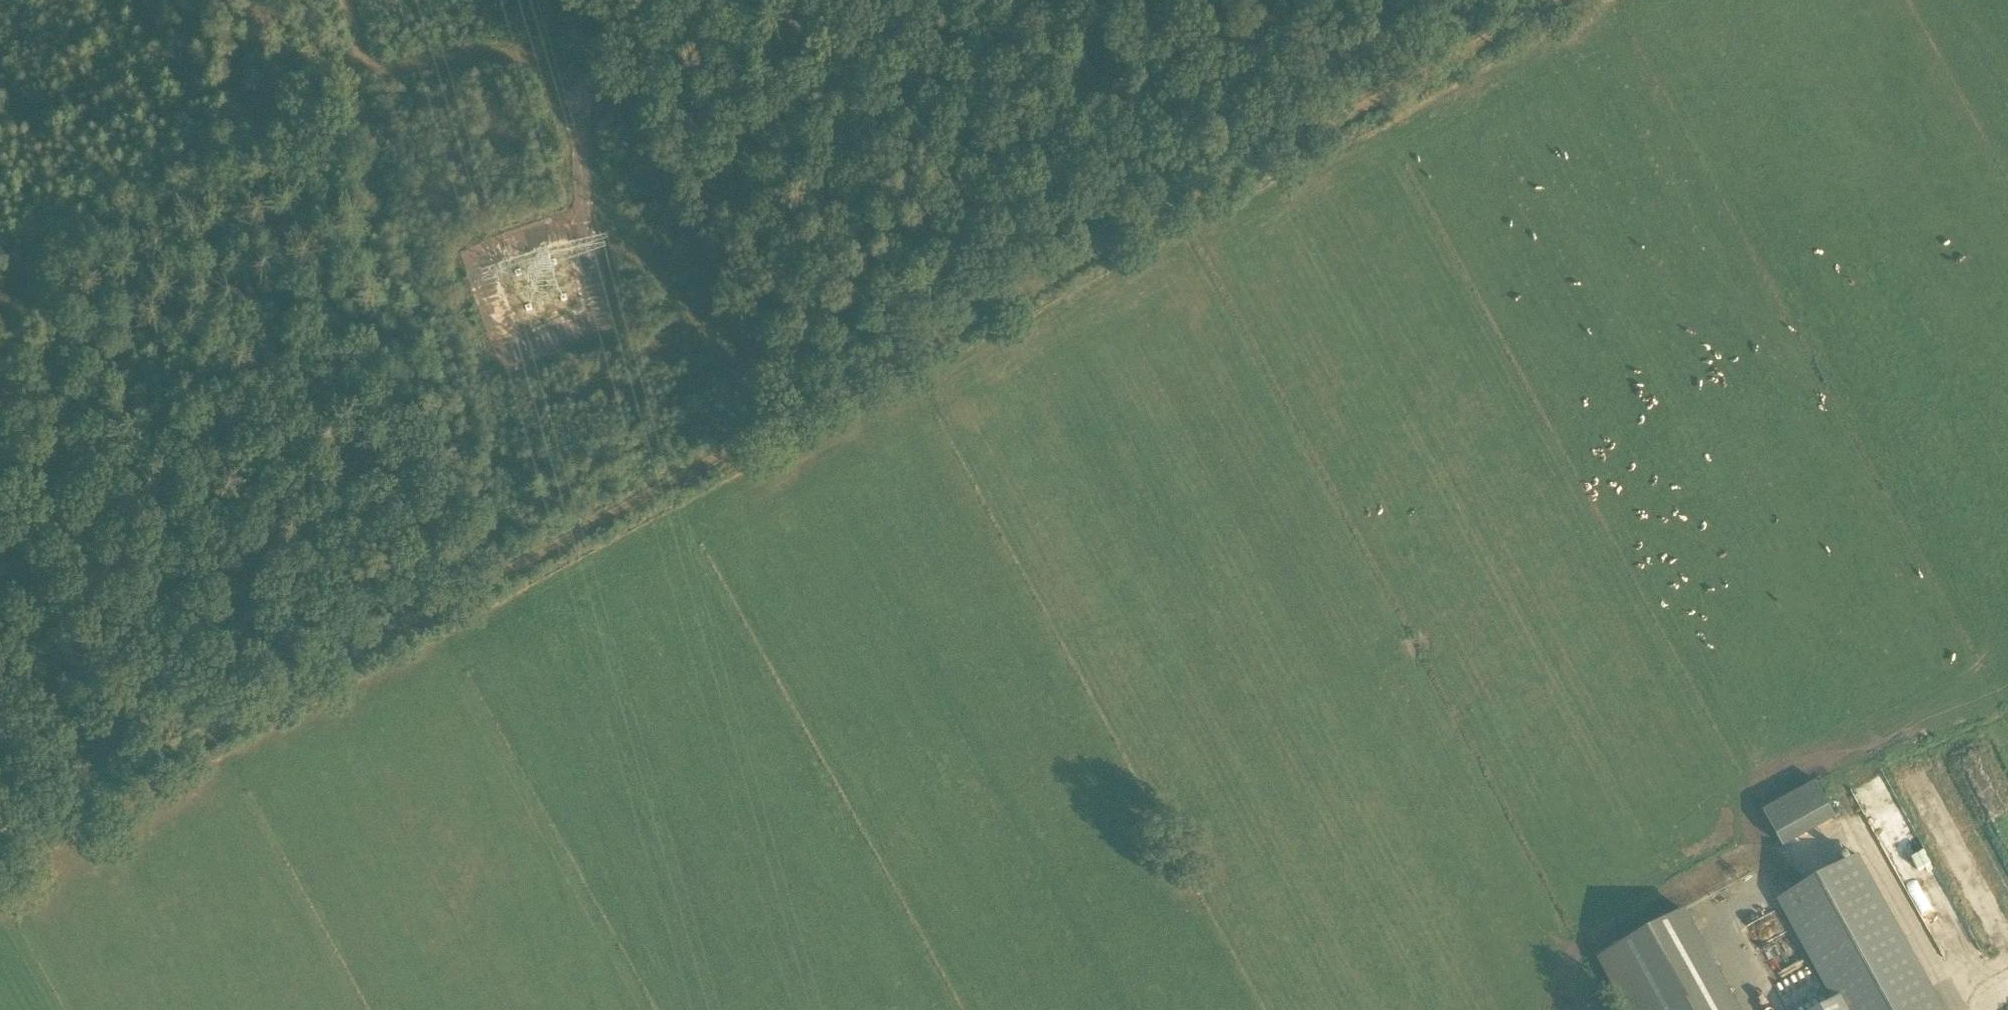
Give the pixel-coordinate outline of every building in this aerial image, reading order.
[(1764,806),(1783,845),(1839,817),(1819,779),(1764,806)] [(1934,987),(1860,854),(1777,899),(1838,1009),(1947,1009),(1934,987)] [(1683,910),(1600,956),(1630,1009),(1739,1009),(1683,910)]
